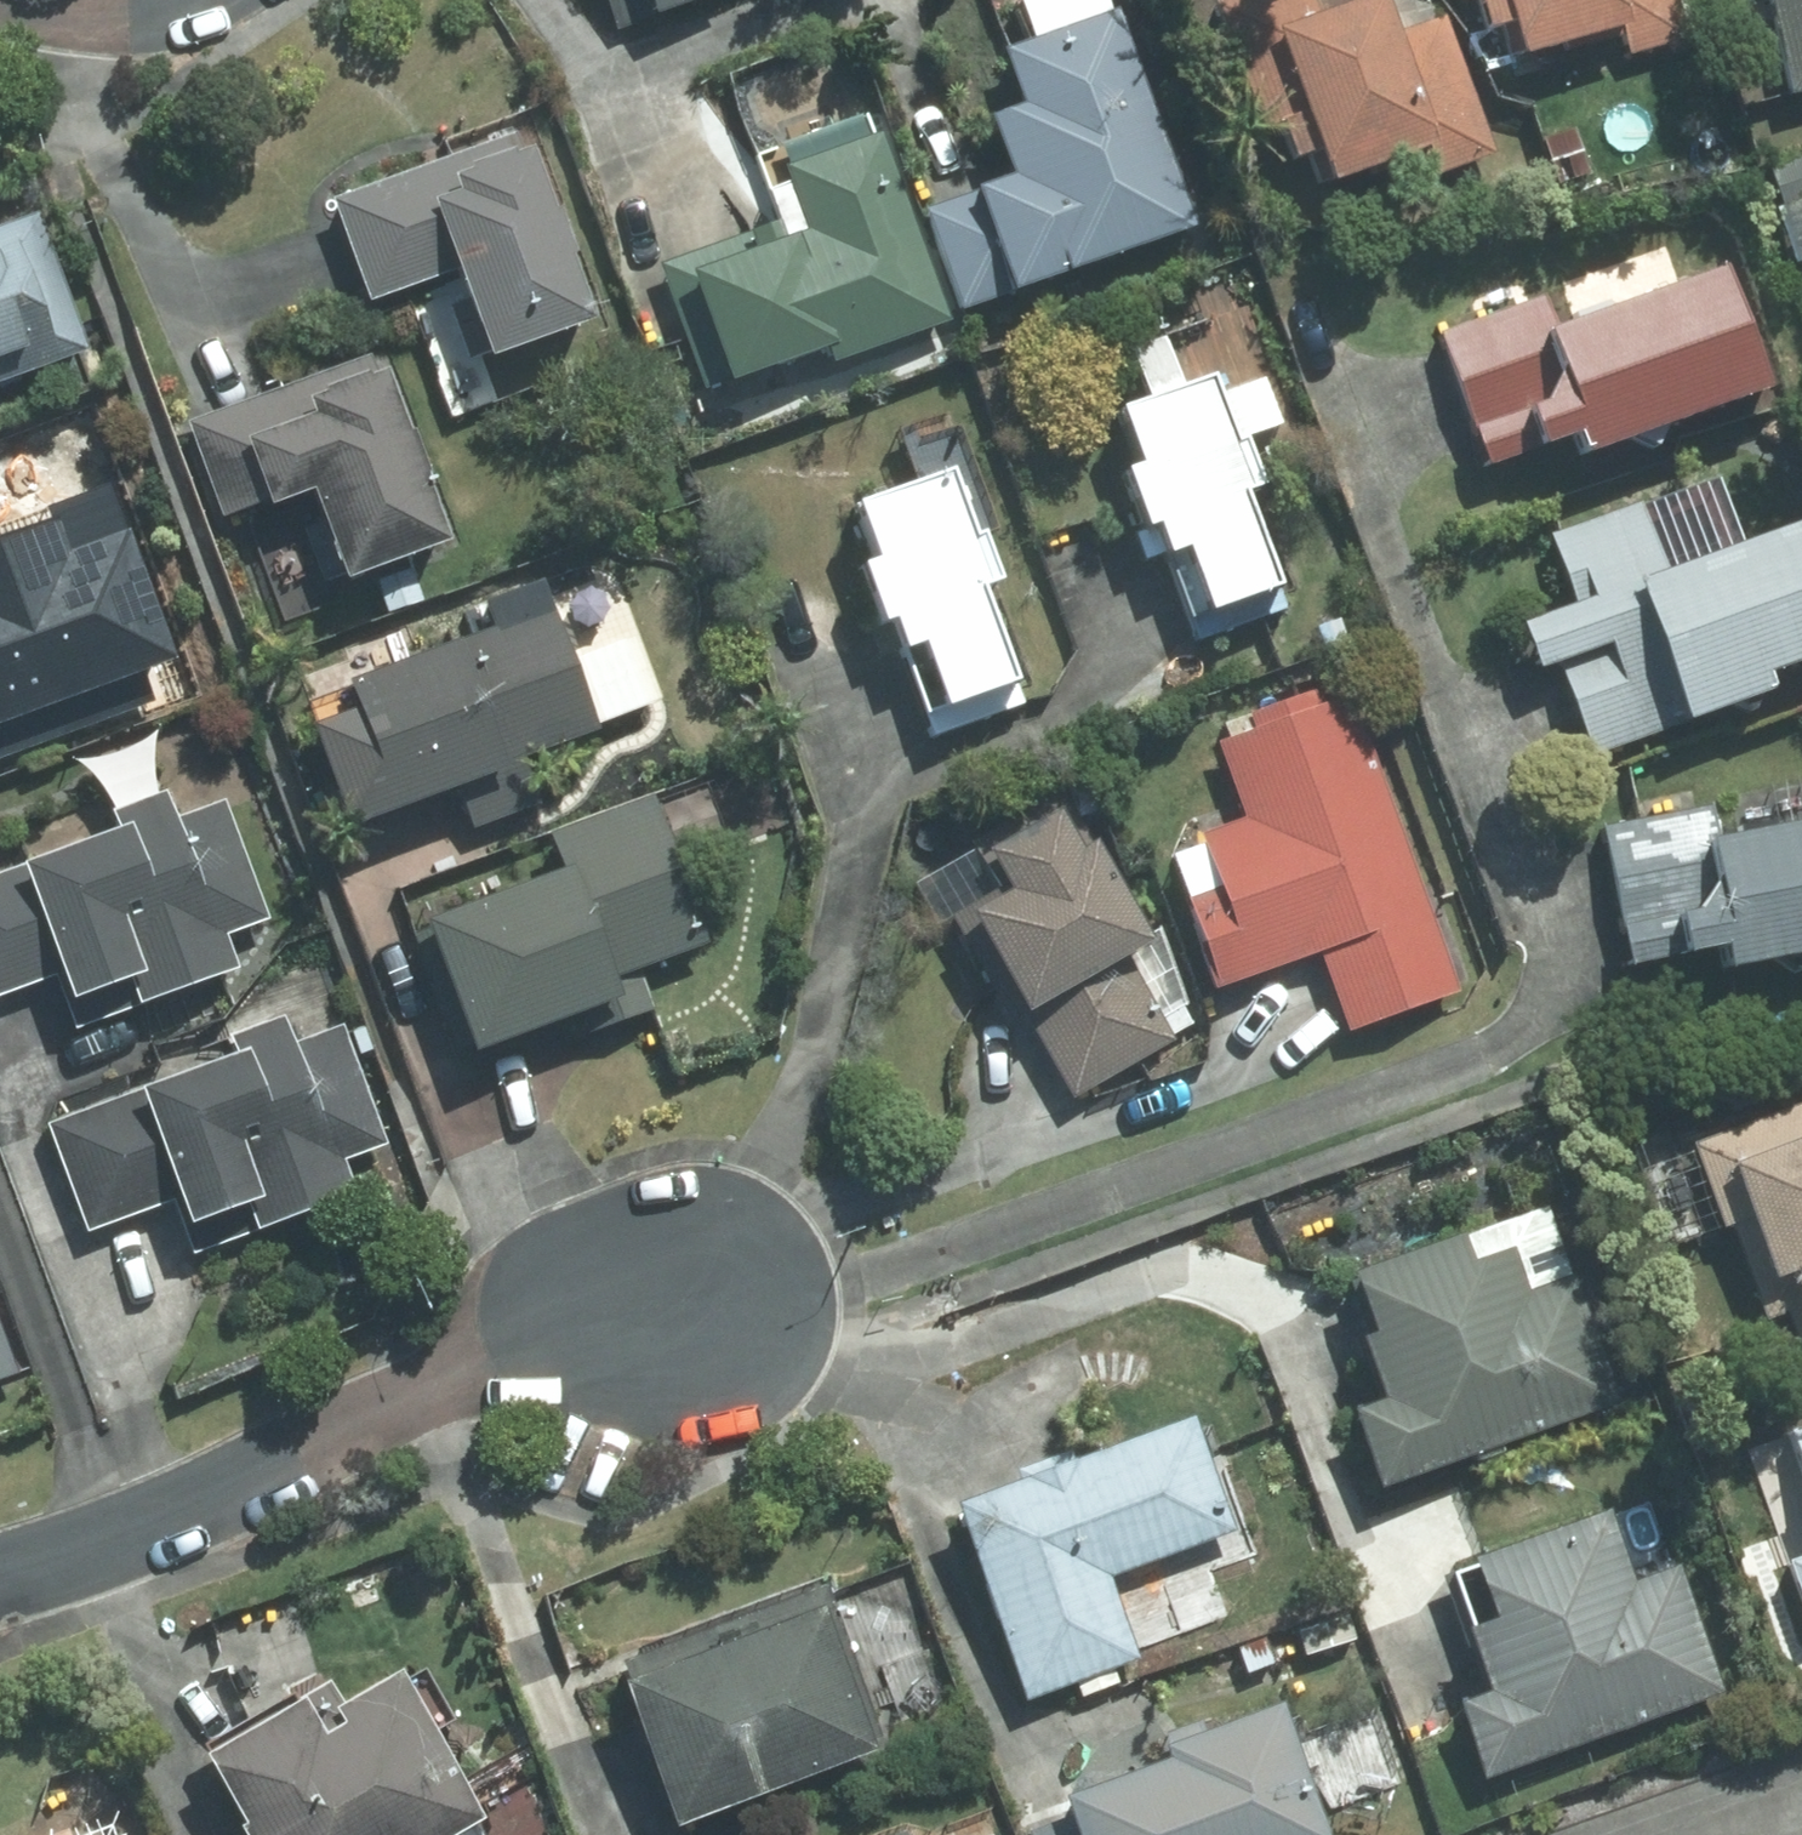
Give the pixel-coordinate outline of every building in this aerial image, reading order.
[(607,39),(717,2),(716,0),(594,0),(607,39)] [(1017,51),(1102,21),(1094,0),(1007,0),(1001,2),(1017,51)] [(1206,10),(1250,136),(1264,132),(1286,124),(1300,165),(1311,194),(1414,158),(1424,185),(1489,162),(1438,19),(1375,41),(1362,6),(1309,24),(1300,0),(1233,0),(1206,10)] [(1457,3),(1468,43),(1491,37),(1481,0),(1468,0),(1457,3)] [(1491,37),(1500,70),(1609,40),(1616,66),(1681,48),(1667,0),(1481,0),(1491,37)] [(1779,107),(1801,102),(1801,0),(1756,0),(1779,107)] [(956,205),(911,221),(946,317),(992,301),(994,305),(1186,236),(1108,19),(1102,21),(1017,51),(989,61),(1009,117),(973,130),(994,187),(954,201),(956,205)] [(1286,124),(1264,132),(1278,172),(1300,165),(1286,124)] [(756,232),(651,269),(695,393),(709,388),(711,395),(785,368),(791,384),(941,331),(872,136),(772,172),(779,192),(797,242),(774,250),(764,254),(756,232)] [(435,167),(403,178),(405,183),(411,198),(447,186),(445,180),(493,163),(495,169),(513,162),(506,142),(435,167)] [(1753,176),(1767,217),(1801,206),(1801,161),(1753,176)] [(320,214),(355,312),(434,284),(445,314),(438,316),(456,368),(467,364),(469,371),(573,334),(549,270),(556,267),(541,225),(536,226),(513,162),(495,169),(493,163),(445,180),(447,186),(411,198),(405,183),(320,214)] [(797,242),(779,192),(756,200),(774,250),(797,242)] [(1767,217),(1786,278),(1801,273),(1801,206),(1767,217)] [(78,359),(27,222),(0,232),(0,389),(78,359)] [(1532,308),(1426,344),(1472,476),(1517,461),(1518,463),(1557,449),(1564,469),(1749,406),(1706,283),(1543,339),(1532,308)] [(1112,360),(1130,411),(1169,398),(1151,347),(1112,360)] [(208,532),(247,518),(224,457),(293,431),(287,416),(307,409),(305,402),(346,387),(348,392),(365,386),(357,363),(171,432),(208,532)] [(305,402),(307,409),(287,416),(293,431),(224,457),(247,518),(247,522),(291,506),(323,593),(427,556),(403,492),(410,490),(393,445),(387,447),(365,386),(348,392),(346,387),(305,402)] [(1130,411),(1097,423),(1117,481),(1102,486),(1123,546),(1135,542),(1172,652),(1266,620),(1228,507),(1248,500),(1221,422),(1212,425),(1200,388),(1169,398),(1130,411)] [(931,486),(835,520),(855,576),(839,582),(860,642),(870,639),(910,749),(1004,716),(964,604),(983,597),(965,548),(954,552),(931,486)] [(1535,542),(1561,615),(1580,609),(1596,658),(1548,674),(1561,713),(1579,765),(1664,736),(1665,739),(1758,708),(1752,688),(1801,671),(1801,594),(1782,537),(1652,581),(1627,510),(1535,542)] [(149,675),(103,545),(24,573),(7,527),(0,530),(0,728),(149,675)] [(1596,658),(1580,609),(1561,615),(1503,635),(1520,684),(1548,674),(1596,658)] [(324,702),(290,715),(329,821),(361,809),(369,830),(489,786),(485,776),(585,740),(540,618),(322,697),(324,702)] [(1334,626),(1309,634),(1318,659),(1343,650),(1334,626)] [(1169,913),(1199,999),(1312,959),(1339,1037),(1449,999),(1343,700),(1313,711),(1308,696),(1239,720),(1244,737),(1206,750),(1233,826),(1185,843),(1205,901),(1169,913)] [(0,879),(0,999),(46,982),(65,1035),(224,977),(212,942),(255,926),(212,809),(164,826),(155,800),(97,821),(105,841),(0,879)] [(549,886),(404,937),(450,1066),(494,1050),(601,1012),(593,989),(691,954),(639,808),(534,846),(549,886)] [(1590,834),(1602,892),(1611,937),(1655,929),(1662,968),(1663,973),(1701,965),(1705,988),(1801,969),(1801,835),(1710,853),(1702,812),(1590,834)] [(982,904),(941,927),(999,1029),(1015,1019),(1038,1060),(1064,1104),(1166,1047),(1120,967),(1136,957),(1075,851),(1061,859),(1040,821),(960,866),(982,904)] [(1655,929),(1611,937),(1606,938),(1613,977),(1662,968),(1655,929)] [(225,1064),(38,1133),(78,1240),(163,1209),(183,1264),(347,1204),(333,1168),(376,1153),(332,1033),(282,1051),(272,1024),(217,1044),(225,1064)] [(1676,1151),(1708,1236),(1720,1232),(1755,1327),(1777,1319),(1801,1387),(1801,1105),(1676,1151)] [(1365,1414),(1335,1425),(1363,1502),(1609,1412),(1562,1287),(1514,1305),(1499,1264),(1462,1278),(1450,1246),(1331,1290),(1352,1349),(1342,1353),(1365,1414)] [(9,1381),(0,1357),(0,1384),(9,1381)] [(1012,1493),(939,1522),(1014,1710),(1067,1689),(1104,1674),(1128,1665),(1116,1634),(1098,1589),(1145,1570),(1225,1539),(1180,1425),(1068,1469),(1063,1457),(1007,1479),(1012,1493)] [(1775,1445),(1792,1494),(1782,1498),(1801,1553),(1801,1436),(1775,1445)] [(1593,1523),(1452,1575),(1463,1606),(1475,1636),(1449,1646),(1472,1707),(1442,1718),(1470,1792),(1714,1700),(1667,1574),(1619,1592),(1593,1523)] [(1776,1571),(1800,1638),(1801,1638),(1801,1562),(1776,1571)] [(1163,1616),(1145,1570),(1098,1589),(1116,1634),(1163,1616)] [(606,1673),(615,1697),(600,1703),(652,1834),(677,1834),(857,1765),(853,1755),(874,1746),(814,1592),(606,1673)] [(1104,1674),(1067,1689),(1073,1704),(1110,1690),(1104,1674)] [(184,1774),(220,1834),(454,1834),(468,1827),(380,1686),(326,1717),(312,1725),(320,1741),(301,1751),(282,1716),(184,1774)] [(314,1693),(280,1711),(282,1716),(301,1751),(320,1741),(312,1725),(326,1717),(314,1693)] [(1044,1812),(1053,1834),(1314,1834),(1267,1714),(1199,1740),(1161,1755),(1145,1761),(1149,1772),(1044,1812)] [(1156,1740),(1161,1755),(1199,1740),(1194,1726),(1156,1740)]
